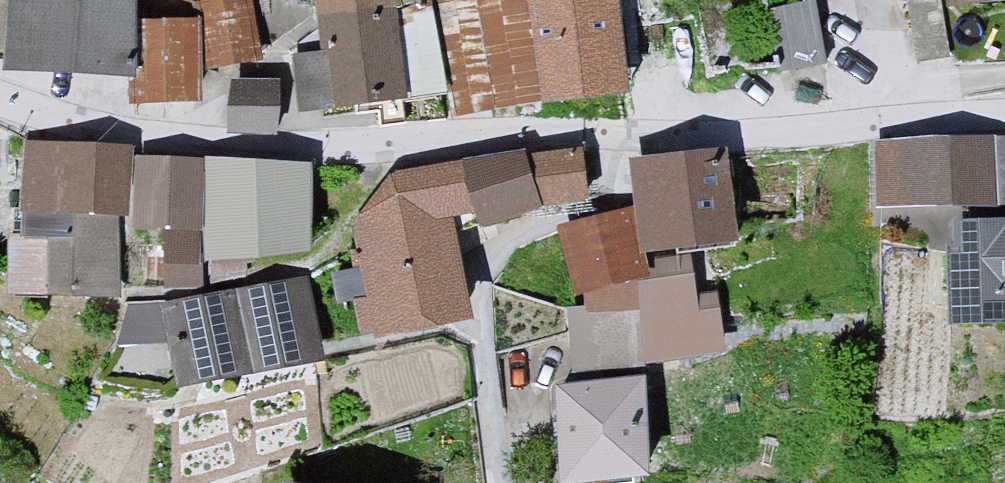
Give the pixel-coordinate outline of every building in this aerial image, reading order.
[(8,57),(134,66),(137,16),(138,0),(10,0),(8,57)] [(207,1),(218,61),(260,54),(251,0),(215,0),(207,1)] [(328,46),(305,50),(313,100),(406,86),(394,0),(321,0),(328,46)] [(543,90),(626,81),(617,0),(532,0),(543,90)] [(134,66),(134,93),(200,96),(199,16),(137,16),(134,66)] [(279,83),(233,80),(230,120),(277,123),(279,83)] [(997,135),(872,137),(872,199),(997,197),(997,135)] [(997,135),(997,197),(1004,197),(1004,135),(997,135)] [(119,148),(20,145),(16,286),(115,289),(119,148)] [(393,177),(356,225),(370,332),(463,309),(450,226),(586,196),(580,149),(525,153),(393,177)] [(316,156),(137,153),(136,220),(203,222),(203,249),(314,252),(316,156)] [(734,236),(722,154),(634,164),(642,208),(563,228),(579,289),(588,286),(589,310),(572,313),(578,386),(559,388),(564,480),(646,472),(640,360),(723,347),(715,297),(695,300),(688,261),(644,266),(640,248),(734,236)] [(953,224),(954,315),(1004,315),(1004,223),(953,224)] [(307,275),(167,298),(180,376),(320,352),(307,275)]
